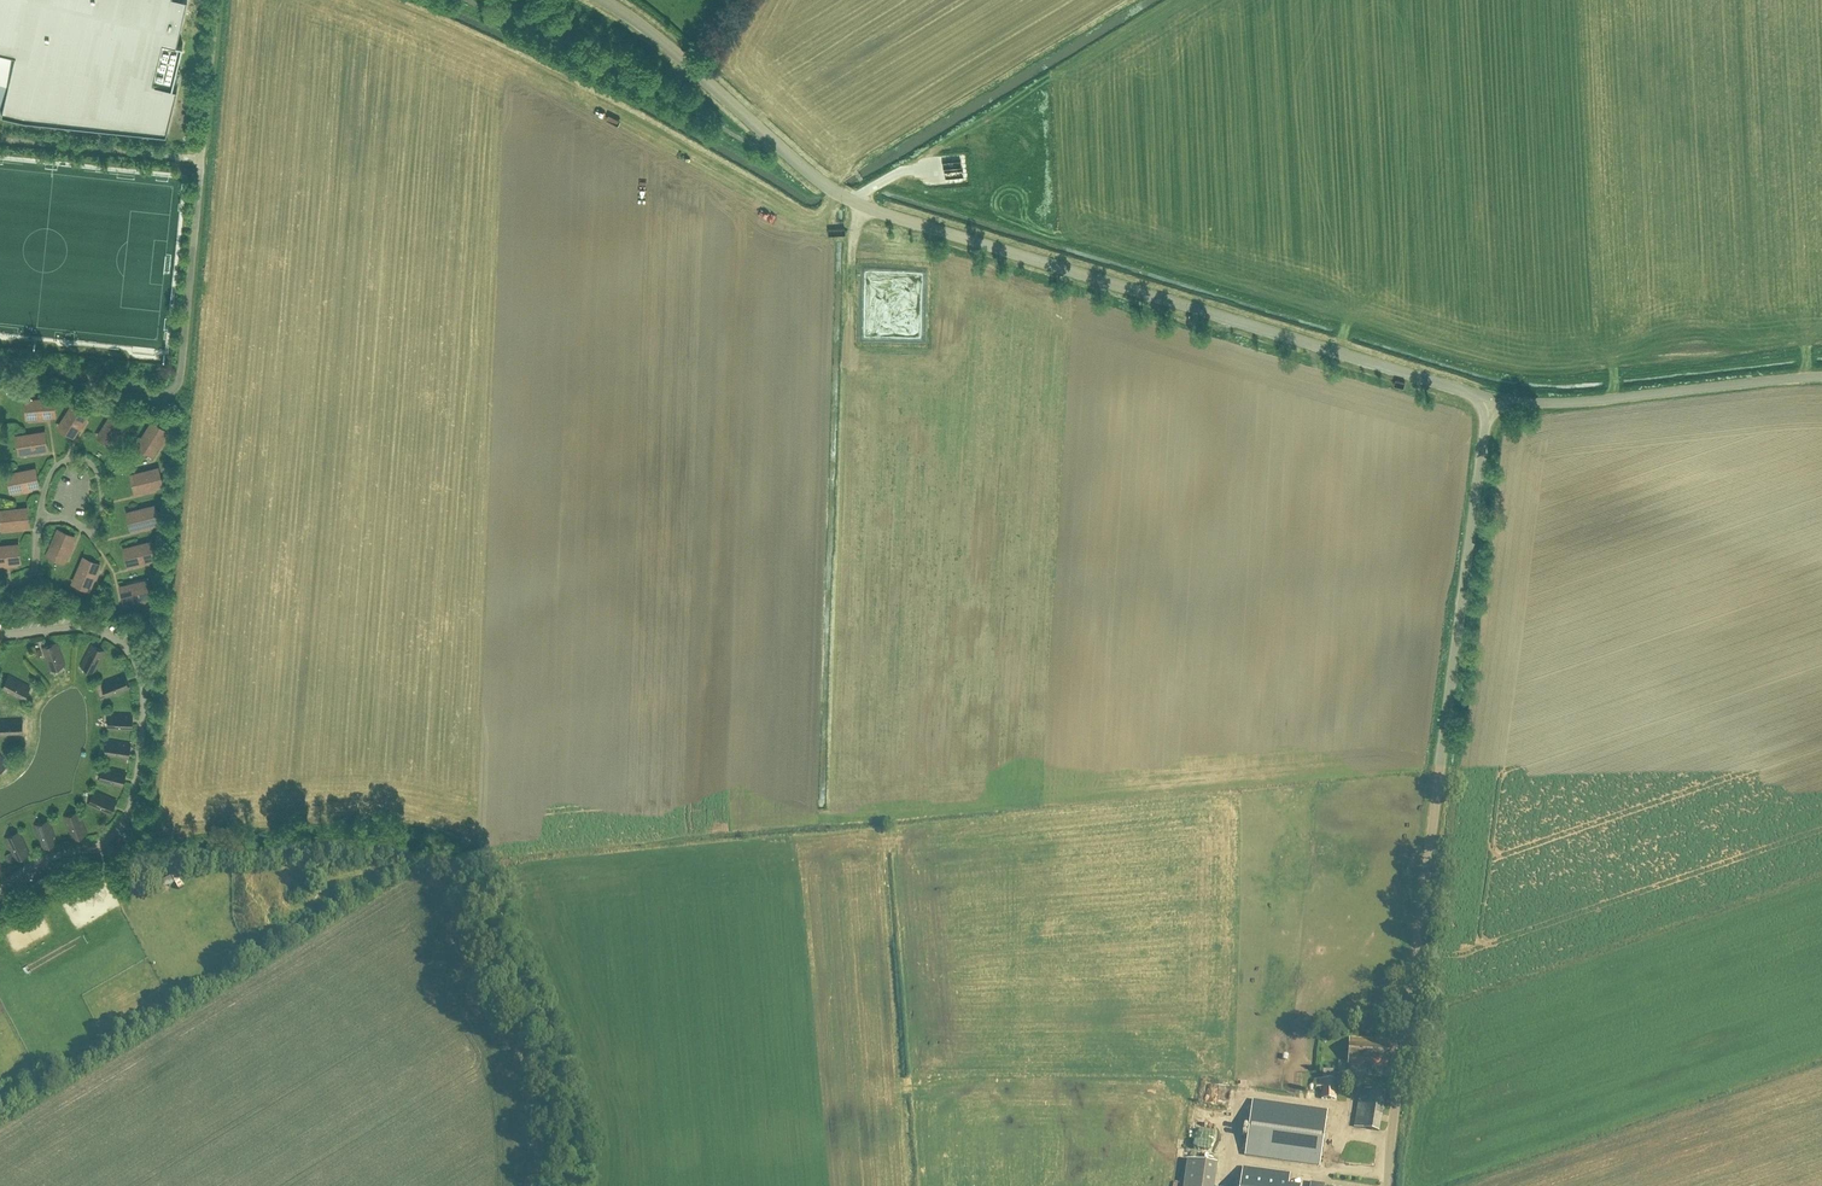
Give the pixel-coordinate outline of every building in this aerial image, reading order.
[(2,111),(25,117),(167,131),(178,86),(173,85),(183,43),(177,42),(187,0),(0,0),(0,111),(2,111)] [(925,337),(926,272),(867,270),(867,284),(873,284),(872,321),(867,321),(867,336),(888,337),(889,333),(901,333),(901,337),(925,337)] [(26,400),(27,417),(54,415),(53,398),(26,400)] [(59,426),(73,435),(88,412),(73,403),(59,426)] [(127,422),(113,413),(98,436),(113,445),(127,422)] [(152,422),(138,445),(152,454),(167,431),(152,422)] [(44,432),(17,436),(20,453),(47,449),(44,432)] [(162,485),(158,468),(131,474),(136,491),(162,485)] [(35,469),(8,474),(11,491),(38,485),(35,469)] [(154,505),(127,512),(132,529),(158,522),(154,505)] [(0,510),(0,517),(1,528),(28,525),(26,508),(0,510)] [(58,529),(47,554),(63,561),(74,536),(58,529)] [(151,541),(124,548),(128,565),(155,558),(151,541)] [(0,546),(0,563),(19,561),(18,544),(0,546)] [(89,589),(100,564),(84,557),(73,582),(89,589)] [(147,580),(121,586),(125,603),(151,597),(147,580)] [(50,667),(64,662),(57,643),(43,648),(50,667)] [(95,670),(105,651),(91,644),(82,663),(95,670)] [(110,696),(129,688),(123,674),(104,681),(110,696)] [(21,698),(28,685),(10,675),(2,689),(21,698)] [(132,729),(132,714),(111,713),(111,728),(132,729)] [(20,734),(19,719),(0,720),(0,735),(20,734)] [(128,758),(130,743),(110,740),(108,755),(128,758)] [(122,786),(126,771),(106,766),(102,781),(122,786)] [(110,814),(116,800),(97,791),(91,805),(110,814)] [(72,838),(87,833),(79,814),(65,819),(72,838)] [(43,847),(57,842),(50,822),(36,828),(43,847)] [(15,859),(29,852),(20,834),(6,840),(15,859)] [(14,860),(10,853),(5,856),(9,862),(14,860)] [(1387,1068),(1388,1041),(1349,1039),(1347,1066),(1387,1068)] [(1336,1100),(1336,1081),(1315,1080),(1315,1088),(1321,1089),(1320,1100),(1336,1100)] [(1231,1103),(1231,1088),(1208,1087),(1207,1102),(1231,1103)] [(1379,1132),(1385,1093),(1364,1090),(1363,1096),(1360,1096),(1354,1128),(1379,1132)] [(1320,1167),(1327,1111),(1252,1100),(1244,1157),(1320,1167)] [(1195,1117),(1195,1125),(1212,1126),(1213,1116),(1205,1116),(1205,1118),(1195,1117)] [(1190,1153),(1189,1160),(1207,1162),(1207,1160),(1222,1161),(1222,1156),(1190,1153)] [(1216,1165),(1187,1160),(1183,1185),(1213,1185),(1216,1165)] [(1289,1175),(1242,1168),(1240,1185),(1287,1185),(1289,1175)]
